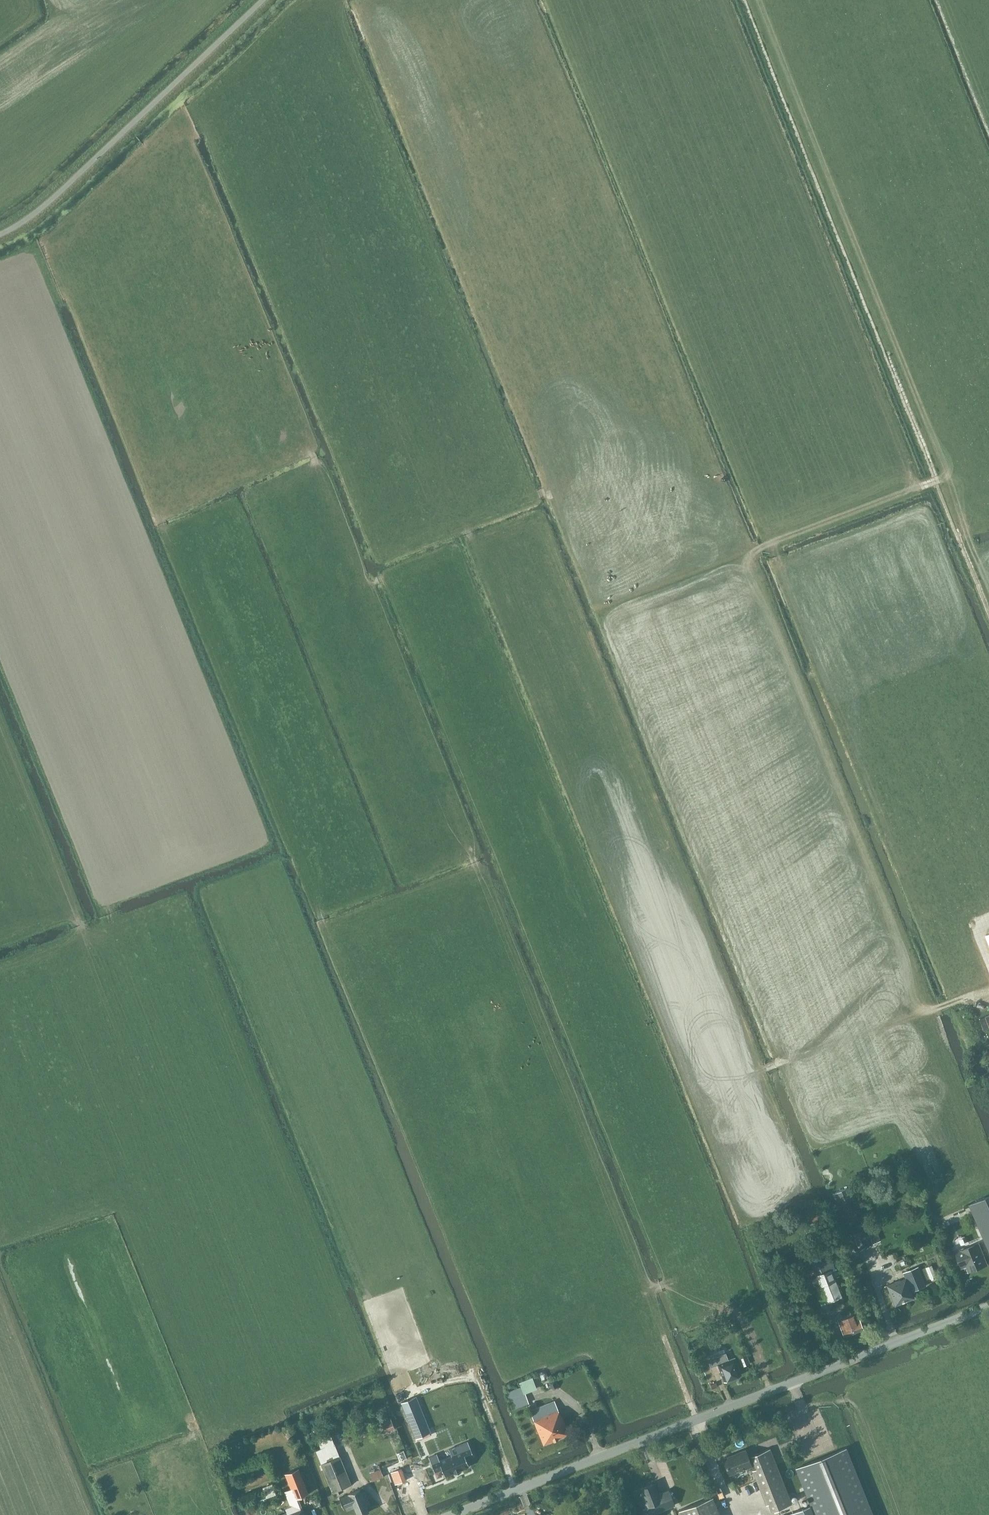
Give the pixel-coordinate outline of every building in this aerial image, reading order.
[(976,1020),(980,1031),(988,1028),(988,1015),(976,1020)] [(980,1040),(972,1043),(976,1054),(985,1051),(980,1040)] [(970,1204),(988,1250),(988,1196),(970,1204)] [(978,1243),(956,1251),(962,1267),(966,1266),(969,1273),(987,1265),(978,1243)] [(781,1256),(773,1259),(777,1268),(784,1265),(781,1256)] [(822,1261),(812,1265),(816,1275),(826,1271),(822,1261)] [(926,1267),(922,1269),(927,1280),(931,1278),(936,1276),(931,1265),(926,1267)] [(918,1266),(903,1273),(905,1279),(900,1281),(900,1280),(886,1285),(895,1307),(915,1298),(912,1292),(926,1286),(918,1266)] [(816,1276),(811,1278),(814,1285),(815,1285),(818,1291),(822,1289),(824,1294),(827,1303),(832,1302),(843,1297),(831,1269),(826,1271),(816,1275),(816,1276)] [(788,1290),(780,1293),(784,1304),(792,1301),(792,1299),(796,1297),(795,1292),(790,1294),(788,1290)] [(808,1308),(801,1312),(803,1317),(811,1314),(808,1308)] [(844,1337),(863,1329),(859,1318),(857,1312),(838,1320),(840,1325),(844,1337)] [(829,1329),(824,1332),(827,1341),(831,1339),(832,1341),(835,1340),(834,1338),(837,1337),(832,1325),(828,1327),(829,1329)] [(822,1328),(813,1332),(818,1344),(827,1341),(824,1332),(822,1328)] [(715,1353),(712,1354),(716,1365),(718,1364),(724,1381),(741,1375),(734,1357),(728,1359),(726,1353),(717,1356),(715,1353)] [(739,1359),(742,1366),(750,1363),(747,1356),(739,1359)] [(557,1386),(555,1380),(549,1382),(551,1388),(554,1390),(556,1389),(557,1386)] [(521,1386),(506,1392),(509,1398),(513,1410),(529,1404),(525,1393),(523,1386),(521,1386)] [(420,1432),(429,1429),(416,1397),(401,1403),(417,1441),(423,1438),(420,1432)] [(543,1446),(570,1435),(563,1417),(561,1417),(554,1400),(530,1411),(543,1446)] [(391,1419),(384,1422),(388,1431),(394,1428),(391,1419)] [(461,1452),(452,1456),(440,1460),(437,1454),(429,1457),(435,1472),(442,1469),(445,1476),(446,1476),(454,1473),(455,1474),(461,1471),(461,1470),(469,1467),(469,1466),(466,1459),(474,1456),(468,1442),(458,1446),(461,1452)] [(321,1449),(316,1451),(321,1464),(333,1492),(352,1485),(340,1456),(339,1456),(334,1444),(321,1449)] [(754,1464),(751,1465),(745,1450),(723,1459),(728,1476),(745,1469),(747,1473),(752,1471),(769,1513),(792,1504),(770,1448),(751,1456),(754,1464)] [(796,1468),(811,1506),(810,1506),(813,1514),(873,1514),(871,1509),(846,1448),(796,1468)] [(403,1450),(396,1452),(399,1459),(405,1457),(403,1450)] [(673,1458),(676,1467),(687,1464),(684,1455),(673,1458)] [(414,1464),(391,1471),(400,1500),(422,1494),(418,1483),(408,1486),(407,1482),(421,1477),(419,1468),(415,1469),(414,1464)] [(372,1480),(383,1476),(380,1467),(369,1472),(372,1480)] [(689,1469),(679,1473),(683,1481),(692,1477),(689,1469)] [(299,1470),(285,1475),(296,1500),(309,1495),(299,1470)] [(259,1506),(278,1499),(272,1484),(263,1488),(265,1493),(256,1496),(259,1506)] [(641,1490),(636,1492),(643,1509),(647,1507),(653,1504),(657,1512),(674,1505),(669,1490),(658,1494),(654,1484),(640,1489),(641,1490)] [(360,1489),(348,1494),(339,1498),(344,1509),(353,1505),(357,1514),(362,1514),(369,1512),(366,1505),(369,1504),(370,1505),(371,1505),(365,1490),(361,1491),(360,1489)] [(679,1511),(680,1514),(719,1514),(712,1497),(679,1511)] [(795,1512),(796,1514),(813,1514),(810,1506),(795,1512)] [(302,1507),(282,1514),(305,1514),(302,1507)]
